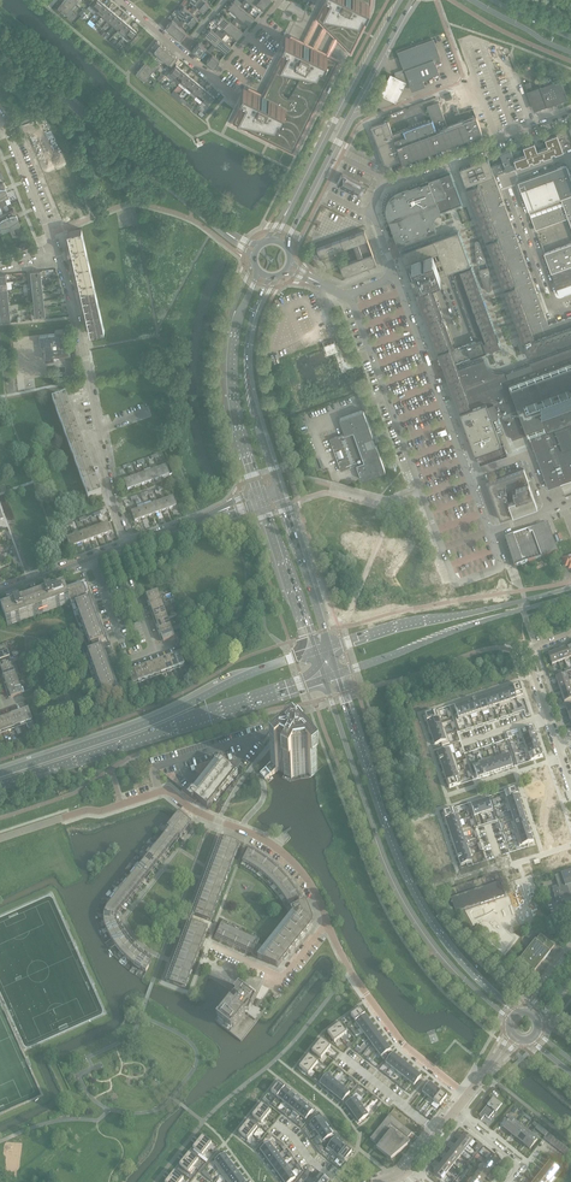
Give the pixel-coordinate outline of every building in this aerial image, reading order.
[(62,2),(71,9),(75,5),(70,0),(64,0),(62,2)] [(87,8),(94,14),(97,11),(104,3),(100,0),(93,0),(89,4),(90,5),(87,8)] [(205,0),(201,0),(197,5),(198,6),(204,11),(210,4),(205,0)] [(261,0),(258,0),(254,5),(261,12),(267,5),(261,0)] [(318,19),(351,52),(364,25),(365,22),(367,19),(368,16),(368,13),(369,10),(370,7),(370,4),(371,1),(371,0),(327,0),(318,19)] [(54,6),(53,7),(54,7),(56,10),(60,13),(62,11),(58,7),(62,2),(60,4),(57,1),(57,2),(53,6),(54,6)] [(228,8),(237,15),(239,17),(245,10),(242,8),(240,6),(234,1),(228,8)] [(62,11),(67,14),(71,9),(62,2),(58,7),(62,11)] [(104,3),(97,11),(103,16),(109,8),(104,3)] [(178,13),(184,18),(185,19),(191,12),(190,11),(184,6),(178,13)] [(109,8),(103,16),(108,20),(115,12),(109,8)] [(249,13),(247,12),(245,10),(239,17),(240,18),(249,25),(255,18),(249,13)] [(115,12),(108,20),(114,25),(120,17),(115,12)] [(198,18),(192,13),(191,12),(185,19),(186,20),(192,25),(198,18)] [(216,22),(226,29),(227,31),(233,23),(231,22),(222,15),(216,22)] [(237,15),(231,22),(233,23),(234,25),(240,18),(239,17),(237,15)] [(120,17),(114,25),(119,30),(126,22),(120,17)] [(175,17),(172,20),(178,25),(181,22),(175,17)] [(184,18),(178,25),(179,26),(180,27),(186,20),(185,19),(184,18)] [(166,27),(173,33),(179,26),(178,25),(172,20),(166,27)] [(119,30),(117,32),(123,37),(125,34),(131,26),(126,22),(119,30)] [(243,32),(234,25),(233,23),(227,31),(228,32),(237,39),(243,32)] [(131,26),(125,34),(130,39),(137,31),(131,26)] [(186,32),(180,27),(179,26),(173,33),(180,39),(186,32)] [(205,36),(214,43),(215,44),(221,37),(220,36),(211,29),(205,36)] [(282,42),(288,45),(263,96),(244,86),(240,94),(246,97),(244,102),(243,103),(233,123),(292,152),(338,61),(294,39),(292,38),(286,35),(282,42)] [(232,46),(222,38),(221,37),(215,44),(216,46),(226,53),(232,46)] [(439,73),(434,60),(434,59),(439,57),(433,40),(399,52),(405,69),(395,73),(399,85),(405,83),(405,81),(409,80),(412,90),(424,85),(422,80),(439,73)] [(151,48),(158,54),(164,47),(157,41),(151,48)] [(200,56),(204,51),(206,48),(199,42),(193,49),(200,56)] [(159,54),(156,57),(162,62),(165,59),(165,60),(171,52),(164,47),(158,54),(159,54)] [(178,58),(171,52),(165,60),(172,65),(178,58)] [(213,54),(211,56),(207,61),(214,67),(220,60),(213,54)] [(149,58),(144,63),(153,71),(155,73),(160,68),(149,58)] [(144,63),(140,68),(149,75),(153,71),(144,63)] [(169,72),(175,77),(182,69),(176,64),(169,72)] [(144,81),(149,75),(140,68),(136,73),(144,81)] [(182,69),(175,77),(181,82),(187,74),(182,69)] [(181,82),(179,84),(184,89),(193,78),(187,74),(181,82)] [(406,82),(390,74),(380,95),(395,102),(406,82)] [(193,78),(184,89),(190,94),(192,91),(198,83),(193,78)] [(198,83),(192,91),(197,96),(204,88),(198,83)] [(204,88),(197,96),(203,100),(209,92),(204,88)] [(209,92),(203,100),(209,105),(215,97),(209,92)] [(447,127),(439,102),(427,107),(431,119),(393,133),(388,121),(371,127),(383,161),(388,159),(389,162),(391,162),(391,163),(401,159),(402,161),(482,131),(476,116),(447,127)] [(567,129),(557,132),(558,135),(563,149),(570,146),(570,127),(567,129)] [(514,157),(514,158),(517,166),(555,152),(559,151),(563,149),(558,135),(557,132),(545,137),(545,138),(547,142),(541,144),(542,147),(537,149),(534,141),(523,145),(523,146),(525,150),(519,153),(520,155),(514,157)] [(517,166),(514,158),(511,149),(500,153),(502,160),(503,162),(495,165),(491,166),(494,175),(517,166)] [(460,169),(460,168),(459,168),(460,169),(459,169),(464,181),(466,185),(475,182),(494,175),(491,166),(488,158),(487,158),(488,161),(485,162),(484,160),(460,169)] [(569,173),(566,164),(518,182),(528,210),(570,195),(570,178),(569,173)] [(360,195),(361,192),(365,185),(342,173),(337,183),(360,195)] [(420,183),(413,185),(408,187),(408,186),(399,189),(397,190),(396,190),(395,191),(394,192),(393,193),(392,194),(390,195),(389,197),(388,198),(388,199),(388,200),(387,201),(387,202),(386,203),(386,204),(386,206),(386,207),(386,208),(386,210),(386,211),(386,212),(386,214),(387,214),(387,216),(398,245),(436,230),(434,225),(434,224),(434,222),(433,222),(434,219),(434,218),(434,217),(435,217),(435,216),(436,215),(437,214),(438,213),(439,212),(440,212),(440,210),(460,203),(449,173),(440,176),(440,175),(437,176),(435,177),(434,177),(428,179),(429,181),(420,184),(420,183)] [(513,229),(501,194),(495,177),(494,175),(475,182),(466,185),(485,239),(487,239),(513,229)] [(6,190),(0,192),(0,201),(1,200),(3,203),(4,206),(7,205),(4,199),(8,197),(6,190)] [(528,210),(535,230),(568,218),(570,226),(570,195),(528,210)] [(7,205),(4,206),(5,209),(6,212),(5,213),(8,220),(17,217),(14,209),(9,211),(8,208),(7,205)] [(17,217),(8,220),(11,228),(12,227),(19,224),(17,217)] [(0,223),(0,227),(2,231),(9,228),(11,228),(8,220),(0,223)] [(105,331),(82,229),(68,232),(68,233),(69,232),(73,248),(68,249),(69,253),(70,252),(71,259),(75,258),(92,333),(91,334),(105,331)] [(531,277),(525,259),(513,229),(487,239),(487,241),(486,241),(503,287),(504,287),(531,277)] [(364,230),(316,248),(320,257),(329,253),(331,258),(336,256),(334,251),(353,244),(358,258),(340,265),(344,276),(377,264),(373,253),(372,253),(372,252),(372,251),(371,251),(370,251),(366,240),(367,239),(368,239),(364,230)] [(473,271),(458,230),(400,251),(414,289),(415,290),(427,285),(425,280),(450,270),(451,273),(458,271),(460,276),(473,271)] [(544,253),(551,272),(570,265),(570,243),(544,253)] [(551,272),(559,295),(570,291),(570,265),(551,272)] [(30,271),(31,279),(41,278),(40,270),(30,271)] [(458,271),(451,273),(453,279),(460,277),(460,276),(458,271)] [(500,345),(481,294),(473,271),(460,276),(460,277),(453,279),(476,341),(456,348),(460,360),(486,350),(486,349),(489,348),(489,349),(500,345)] [(41,278),(31,279),(31,287),(42,286),(41,278)] [(0,282),(0,290),(7,289),(12,289),(11,281),(6,282),(0,282)] [(453,345),(438,304),(430,284),(427,285),(415,290),(436,350),(438,349),(438,350),(453,345)] [(42,286),(31,287),(32,294),(42,293),(42,286)] [(42,293),(32,294),(33,301),(43,300),(42,293)] [(0,297),(0,305),(9,304),(8,297),(0,297)] [(43,300),(33,301),(34,309),(44,308),(43,300)] [(0,305),(0,313),(9,312),(9,304),(0,305)] [(44,308),(34,309),(35,317),(45,316),(44,308)] [(0,313),(0,320),(10,319),(9,312),(0,313)] [(55,334),(39,335),(41,344),(44,344),(45,360),(55,359),(54,356),(61,355),(61,360),(71,359),(69,345),(66,345),(64,329),(55,330),(55,334)] [(514,369),(515,372),(507,375),(506,372),(501,374),(498,374),(495,374),(492,373),(490,371),(487,369),(486,367),(483,361),(457,370),(456,366),(455,362),(460,360),(456,348),(454,349),(453,345),(438,350),(439,351),(437,352),(444,370),(458,409),(460,409),(461,411),(459,412),(475,455),(476,454),(480,464),(507,454),(500,434),(503,433),(497,417),(503,415),(512,439),(527,434),(527,435),(529,435),(548,488),(570,479),(570,349),(514,369)] [(53,401),(62,426),(89,499),(101,495),(102,494),(100,494),(95,479),(100,478),(99,475),(98,475),(97,473),(95,472),(92,473),(65,397),(66,396),(53,401)] [(343,434),(330,439),(341,470),(355,465),(355,464),(356,464),(362,479),(385,471),(376,444),(371,445),(371,444),(370,442),(369,440),(369,438),(373,437),(366,418),(365,416),(363,411),(363,410),(362,410),(340,419),(345,434),(344,435),(343,434)] [(166,465),(159,468),(162,478),(170,475),(166,465)] [(151,467),(144,470),(145,473),(149,483),(156,480),(152,470),(151,467)] [(159,468),(152,470),(156,480),(162,478),(159,468)] [(500,519),(537,506),(524,468),(486,482),(500,519)] [(145,473),(138,475),(142,485),(149,483),(145,473)] [(138,475),(131,478),(135,488),(142,485),(138,475)] [(124,480),(128,490),(135,488),(131,478),(124,480)] [(173,497),(166,499),(170,509),(177,506),(173,497)] [(166,499),(159,502),(163,511),(170,509),(166,499)] [(151,501),(144,504),(149,516),(156,514),(152,504),(151,501)] [(159,502),(152,504),(156,514),(163,511),(159,502)] [(144,504),(137,506),(139,509),(142,519),(149,516),(144,504)] [(131,512),(135,521),(142,519),(139,509),(131,512)] [(108,523),(101,525),(105,535),(112,532),(108,523)] [(556,551),(553,543),(546,523),(507,537),(517,566),(556,551)] [(101,525),(94,528),(98,537),(105,535),(101,525)] [(94,528),(88,530),(91,540),(98,537),(94,528)] [(88,530),(81,533),(84,542),(91,540),(88,530)] [(81,533),(74,535),(77,545),(84,542),(81,533)] [(67,538),(70,548),(77,545),(74,535),(67,538)] [(563,559),(565,567),(568,566),(569,568),(570,568),(570,557),(563,559)] [(109,645),(92,598),(86,581),(65,589),(70,602),(72,606),(88,652),(84,654),(99,695),(111,690),(120,687),(110,660),(105,647),(109,645)] [(52,592),(47,594),(46,594),(47,595),(34,600),(39,614),(70,602),(65,589),(52,593),(52,592)] [(158,591),(147,595),(149,601),(160,597),(158,591)] [(160,597),(149,601),(151,607),(162,603),(160,597)] [(21,603),(15,605),(15,607),(2,612),(8,626),(39,614),(34,600),(21,605),(21,603)] [(162,603),(151,607),(153,613),(165,609),(162,603)] [(165,609),(153,613),(155,619),(167,614),(165,609)] [(167,614),(155,619),(157,624),(169,620),(167,614)] [(169,620),(157,624),(159,630),(171,626),(169,620)] [(171,626),(159,630),(161,636),(173,632),(171,626)] [(173,632),(161,636),(164,642),(174,638),(175,638),(173,632)] [(570,657),(567,647),(561,650),(564,660),(570,657)] [(564,660),(561,650),(555,652),(558,662),(564,660)] [(7,653),(0,656),(0,662),(9,659),(13,657),(11,652),(7,653)] [(558,662),(555,652),(548,654),(552,664),(558,662)] [(181,653),(175,655),(179,667),(185,665),(181,653)] [(175,655),(169,657),(173,669),(179,667),(175,655)] [(169,657),(163,659),(167,671),(173,669),(169,657)] [(0,662),(0,669),(11,665),(9,659),(0,662)] [(163,659),(157,661),(162,673),(167,671),(163,659)] [(157,661),(152,664),(156,675),(162,673),(157,661)] [(15,663),(11,665),(0,669),(2,675),(13,670),(17,669),(15,663)] [(152,664),(146,666),(150,677),(156,675),(152,664)] [(146,666),(140,668),(144,679),(150,677),(146,666)] [(140,668),(134,670),(139,681),(144,679),(140,668)] [(13,670),(2,675),(4,680),(16,676),(13,670)] [(134,670),(128,672),(133,684),(139,681),(134,670)] [(566,674),(556,677),(558,683),(568,680),(566,674)] [(16,676),(4,680),(6,686),(18,682),(16,676)] [(570,686),(568,680),(558,683),(560,689),(570,686)] [(18,682),(6,686),(8,692),(20,688),(18,682)] [(519,685),(513,687),(517,698),(517,701),(518,701),(524,699),(519,685)] [(570,686),(560,689),(562,696),(570,693),(570,688),(570,686)] [(513,687),(507,689),(511,700),(517,698),(513,687)] [(20,688),(8,692),(10,698),(22,694),(20,688)] [(507,689),(501,691),(506,705),(512,703),(511,700),(507,689)] [(501,691),(495,693),(499,704),(500,707),(506,705),(501,691)] [(495,693),(490,695),(493,706),(494,706),(499,704),(495,693)] [(562,696),(564,702),(570,700),(570,693),(562,696)] [(490,695),(484,697),(488,709),(494,708),(494,707),(494,706),(493,706),(490,695)] [(484,697),(478,699),(482,711),(482,712),(482,713),(483,713),(489,711),(488,709),(484,697)] [(478,699),(472,701),(476,713),(482,712),(482,711),(478,699)] [(472,701),(466,703),(471,715),(476,713),(472,701)] [(466,703),(461,705),(465,717),(471,715),(466,703)] [(461,705),(454,707),(459,719),(465,717),(461,705)] [(28,709),(21,711),(26,723),(32,720),(28,709)] [(21,711),(16,713),(20,725),(26,723),(21,711)] [(439,711),(425,715),(427,722),(440,717),(440,718),(441,717),(439,711)] [(16,713),(10,715),(14,727),(20,725),(16,713)] [(10,715),(4,717),(8,729),(14,727),(10,715)] [(0,719),(0,724),(3,731),(8,729),(4,717),(0,719)] [(440,717),(427,722),(429,728),(442,723),(440,718),(440,717)] [(442,723),(429,728),(431,733),(444,729),(443,729),(442,723)] [(525,727),(517,730),(520,738),(522,738),(534,733),(532,727),(526,729),(525,727)] [(444,729),(431,733),(433,739),(447,734),(445,729),(445,728),(443,729),(444,729)] [(534,733),(522,738),(523,743),(536,739),(534,733)] [(447,734),(433,739),(435,745),(441,743),(442,746),(450,743),(447,734)] [(536,739),(523,743),(525,749),(538,745),(536,739)] [(318,771),(300,749),(296,744),(295,745),(291,740),(285,744),(289,749),(260,773),(265,780),(279,769),(285,772),(284,774),(292,779),(293,776),(309,774),(311,776),(318,771)] [(525,749),(524,749),(524,750),(526,755),(526,756),(528,755),(527,755),(540,751),(538,745),(525,749)] [(450,748),(437,753),(439,759),(452,754),(450,748)] [(540,751),(527,755),(528,755),(530,761),(542,757),(540,751)] [(502,754),(503,757),(503,756),(507,767),(513,765),(508,752),(502,754)] [(452,754),(439,759),(441,764),(455,760),(453,754),(452,754)] [(503,757),(497,758),(501,769),(507,767),(503,756),(503,757)] [(490,758),(485,760),(489,773),(495,771),(491,760),(490,758)] [(491,760),(495,771),(501,769),(497,758),(491,760)] [(216,804),(240,775),(237,773),(219,759),(197,788),(189,782),(181,792),(195,803),(197,801),(208,809),(213,802),(216,804)] [(455,760),(441,764),(443,770),(457,766),(455,760)] [(479,762),(478,762),(479,763),(483,775),(489,773),(485,760),(479,762)] [(479,763),(473,765),(477,778),(483,775),(479,763)] [(457,766),(443,770),(445,776),(457,772),(458,772),(459,772),(459,771),(457,766)] [(457,772),(445,776),(447,782),(458,778),(458,779),(460,778),(459,778),(458,772),(457,772)] [(458,778),(447,782),(449,789),(460,785),(458,779),(458,778)] [(515,788),(504,792),(506,798),(506,799),(518,795),(515,788)] [(506,798),(505,799),(507,804),(507,805),(520,801),(518,795),(506,799),(506,798)] [(488,799),(483,801),(487,813),(493,811),(488,799)] [(483,801),(477,803),(480,814),(481,815),(487,813),(483,801)] [(507,804),(506,805),(508,811),(509,811),(522,807),(520,801),(507,805),(507,804)] [(477,803),(471,805),(474,816),(480,814),(477,803)] [(522,807),(509,811),(511,816),(523,812),(522,807)] [(456,808),(443,813),(445,819),(458,815),(456,808)] [(523,812),(511,816),(513,822),(525,818),(523,812)] [(192,823),(181,814),(178,818),(189,826),(192,823)] [(458,815),(445,819),(447,825),(460,821),(458,815)] [(186,830),(189,827),(189,826),(178,818),(175,821),(186,830)] [(513,822),(511,822),(512,823),(513,828),(514,829),(515,828),(527,824),(525,818),(513,822)] [(186,830),(175,821),(172,825),(183,834),(186,830)] [(460,821),(447,825),(449,831),(460,827),(462,827),(462,826),(460,821)] [(527,824),(515,828),(517,834),(529,830),(527,824)] [(183,834),(172,825),(169,829),(178,836),(180,838),(183,834)] [(460,827),(449,831),(451,836),(462,833),(460,827)] [(178,836),(169,829),(165,834),(174,841),(178,836)] [(517,834),(515,834),(517,840),(531,836),(529,830),(517,834)] [(462,833),(451,836),(453,842),(464,838),(462,833)] [(174,841),(165,834),(161,839),(170,846),(174,841)] [(531,836),(517,840),(519,846),(533,842),(531,836)] [(220,837),(167,980),(166,982),(185,989),(240,845),(220,837)] [(464,838),(453,842),(455,848),(466,844),(466,845),(468,844),(466,838),(464,838)] [(170,846),(161,839),(157,844),(166,851),(170,846)] [(166,851),(157,844),(153,849),(162,856),(166,851)] [(466,844),(455,848),(457,854),(468,850),(466,845),(466,844)] [(278,968),(304,936),(312,925),(310,923),(313,919),(311,916),(311,914),(310,912),(308,908),(307,904),(306,902),(298,906),(293,903),(303,898),(301,894),(299,891),(298,889),(296,886),(294,884),(293,882),(290,879),(287,876),(286,874),(284,872),(281,869),(278,866),(275,863),(272,861),(269,859),(265,856),(263,855),(261,853),(257,851),(255,850),(253,849),(251,848),(250,847),(240,865),(247,869),(252,872),(258,876),(263,881),(268,885),(273,890),(277,896),(281,901),(285,907),(285,908),(287,911),(288,913),(289,915),(290,917),(266,947),(258,943),(253,952),(252,955),(278,968)] [(162,856),(153,849),(149,854),(158,862),(162,856)] [(468,850),(457,854),(459,860),(470,856),(473,855),(471,849),(468,850)] [(158,862),(149,854),(145,859),(154,867),(158,862)] [(470,856),(459,860),(461,866),(472,862),(470,856)] [(154,867),(145,859),(141,864),(150,872),(154,867)] [(150,872),(141,864),(137,870),(146,877),(150,872)] [(142,882),(146,877),(137,870),(133,875),(142,882)] [(555,876),(559,888),(553,890),(557,903),(564,900),(568,910),(570,908),(570,870),(555,876)] [(501,872),(487,877),(473,882),(481,905),(505,896),(504,893),(508,891),(501,872)] [(138,887),(142,882),(133,875),(129,880),(138,887)] [(134,892),(138,887),(129,880),(125,885),(134,892)] [(473,882),(450,889),(444,891),(450,910),(454,909),(456,913),(465,910),(481,905),(473,882)] [(134,892),(125,885),(121,890),(130,897),(134,892)] [(130,897),(121,890),(117,895),(126,902),(130,897)] [(126,902),(117,895),(113,900),(122,907),(126,902)] [(122,907),(113,900),(109,905),(118,912),(122,907)] [(118,912),(109,905),(108,906),(107,907),(106,909),(106,910),(105,912),(116,916),(116,915),(117,914),(117,913),(118,912)] [(116,921),(116,919),(104,919),(104,921),(104,923),(105,924),(105,926),(105,927),(116,923),(116,921)] [(108,933),(119,928),(116,923),(105,927),(106,928),(106,930),(107,931),(108,933)] [(228,926),(221,924),(216,935),(222,938),(228,926)] [(228,926),(222,938),(229,941),(234,929),(228,926)] [(112,939),(121,933),(119,928),(108,933),(109,935),(110,937),(112,939)] [(234,929),(229,941),(235,944),(240,932),(234,929)] [(240,932),(235,944),(241,947),(247,935),(240,932)] [(115,945),(125,938),(121,933),(112,939),(113,941),(114,944),(115,945)] [(247,935),(241,947),(248,950),(253,938),(247,935)] [(555,945),(541,935),(536,940),(520,960),(535,972),(551,952),(550,952),(555,945)] [(119,951),(128,943),(125,938),(115,945),(116,946),(118,948),(119,951)] [(253,952),(258,943),(259,941),(253,938),(248,950),(253,952)] [(124,956),(132,947),(128,943),(119,951),(120,952),(122,953),(124,956)] [(129,960),(137,952),(132,947),(124,956),(127,958),(129,960)] [(134,965),(141,955),(137,952),(129,960),(132,963),(134,965)] [(140,969),(146,959),(141,955),(134,965),(140,969)] [(146,972),(152,962),(146,959),(140,969),(146,972)] [(267,1009),(262,1005),(264,1002),(256,998),(255,999),(252,996),(256,991),(250,986),(246,992),(239,986),(234,993),(236,995),(235,996),(215,1021),(241,1042),(259,1019),(267,1009)] [(360,1009),(351,1016),(356,1022),(365,1015),(360,1009)] [(365,1015),(356,1022),(360,1028),(369,1021),(365,1015)] [(369,1021),(360,1028),(364,1033),(373,1027),(369,1021)] [(340,1024),(334,1029),(341,1038),(347,1033),(340,1024)] [(373,1027),(364,1033),(368,1039),(378,1032),(373,1027)] [(334,1029),(328,1033),(335,1042),(341,1038),(334,1029)] [(378,1032),(368,1039),(373,1045),(382,1038),(378,1032)] [(382,1038),(373,1045),(377,1051),(386,1044),(382,1038)] [(322,1040),(317,1046),(326,1053),(331,1047),(322,1040)] [(386,1044),(377,1051),(381,1057),(391,1050),(386,1044)] [(317,1046),(312,1052),(321,1059),(326,1053),(317,1046)] [(393,1053),(386,1063),(391,1067),(399,1058),(393,1053)] [(309,1056),(304,1062),(313,1069),(318,1063),(309,1056)] [(399,1058),(391,1067),(397,1072),(404,1063),(399,1058)] [(304,1062),(300,1068),(309,1075),(313,1069),(304,1062)] [(404,1063),(397,1072),(403,1076),(410,1067),(404,1063)] [(410,1067),(403,1076),(408,1081),(416,1072),(410,1067)] [(416,1072),(408,1081),(414,1086),(422,1076),(416,1072)] [(327,1074),(320,1083),(326,1088),(333,1079),(327,1074)] [(333,1079),(326,1088),(331,1093),(339,1083),(333,1079)] [(279,1083),(272,1092),(277,1097),(285,1088),(279,1083)] [(339,1083),(331,1093),(337,1097),(344,1088),(339,1083)] [(430,1083),(422,1092),(428,1097),(436,1088),(430,1083)] [(285,1088),(277,1097),(283,1102),(290,1092),(285,1088)] [(344,1088),(337,1097),(343,1102),(350,1092),(344,1088)] [(436,1088),(428,1097),(434,1101),(441,1092),(436,1088)] [(290,1092),(283,1102),(288,1106),(289,1106),(296,1097),(290,1092)] [(434,1101),(431,1105),(437,1110),(447,1097),(441,1092),(434,1101)] [(288,1106),(288,1107),(293,1112),(302,1101),(296,1097),(289,1106),(288,1106)] [(355,1098),(346,1105),(350,1111),(360,1104),(355,1098)] [(502,1105),(496,1100),(493,1098),(479,1116),(483,1118),(485,1116),(489,1119),(495,1111),(496,1112),(502,1105)] [(293,1112),(292,1113),(293,1113),(298,1117),(298,1118),(300,1115),(307,1106),(302,1101),(293,1112)] [(262,1104),(257,1110),(266,1118),(271,1112),(262,1104)] [(360,1104),(350,1111),(355,1117),(364,1110),(360,1104)] [(307,1106),(300,1115),(306,1120),(313,1111),(307,1106)] [(257,1110),(253,1116),(262,1123),(266,1118),(257,1110)] [(364,1110),(355,1117),(359,1123),(369,1116),(364,1110)] [(412,1133),(390,1115),(370,1139),(376,1144),(377,1143),(379,1145),(377,1148),(391,1159),(408,1145),(404,1141),(407,1138),(408,1138),(412,1133)] [(319,1117),(309,1125),(313,1131),(314,1131),(315,1130),(324,1123),(319,1117)] [(510,1133),(518,1124),(511,1118),(509,1121),(505,1118),(500,1124),(504,1127),(504,1128),(504,1127),(511,1132),(510,1133)] [(249,1121),(244,1127),(253,1135),(254,1135),(259,1129),(255,1127),(249,1121)] [(324,1123),(315,1130),(319,1136),(328,1129),(324,1123)] [(518,1124),(510,1133),(511,1133),(517,1138),(524,1129),(518,1124)] [(244,1127),(239,1133),(248,1140),(253,1135),(244,1127)] [(319,1136),(316,1137),(317,1138),(321,1144),(333,1135),(328,1129),(319,1136)] [(524,1129),(517,1138),(518,1138),(524,1143),(523,1143),(531,1134),(524,1129)] [(458,1132),(456,1135),(469,1145),(473,1140),(465,1133),(463,1136),(458,1132)] [(531,1134),(523,1143),(524,1144),(524,1143),(530,1148),(530,1149),(538,1139),(531,1134)] [(459,1141),(457,1143),(465,1150),(469,1145),(456,1135),(454,1137),(459,1141)] [(203,1136),(198,1142),(207,1150),(207,1149),(212,1144),(203,1136)] [(335,1139),(326,1150),(331,1155),(332,1155),(333,1154),(332,1154),(341,1143),(335,1139)] [(272,1141),(260,1150),(265,1156),(275,1148),(275,1149),(277,1148),(276,1147),(272,1141)] [(198,1142),(193,1148),(194,1149),(204,1156),(208,1151),(208,1150),(207,1149),(207,1150),(198,1142)] [(450,1142),(449,1144),(461,1155),(465,1150),(457,1143),(455,1146),(450,1142)] [(478,1144),(474,1149),(477,1152),(481,1147),(483,1145),(480,1142),(478,1144)] [(341,1143),(332,1154),(333,1154),(338,1158),(346,1148),(341,1143)] [(451,1150),(449,1153),(457,1159),(461,1155),(449,1144),(447,1147),(451,1150)] [(275,1148),(265,1156),(269,1162),(279,1154),(275,1149),(275,1148)] [(338,1158),(337,1159),(340,1161),(343,1164),(345,1162),(352,1153),(346,1148),(338,1158)] [(194,1149),(193,1151),(196,1153),(199,1155),(198,1156),(207,1163),(209,1160),(204,1156),(194,1149)] [(443,1152),(441,1154),(454,1164),(457,1159),(449,1153),(447,1155),(443,1152)] [(488,1152),(484,1157),(487,1160),(500,1170),(502,1167),(497,1164),(499,1161),(488,1152)] [(189,1153),(184,1159),(194,1167),(194,1166),(198,1161),(189,1153)] [(224,1154),(213,1163),(217,1169),(229,1160),(224,1154)] [(279,1154),(269,1162),(273,1168),(284,1160),(279,1154)] [(444,1160),(442,1162),(450,1169),(454,1164),(441,1154),(439,1156),(444,1160)] [(184,1159),(180,1165),(191,1174),(196,1168),(194,1166),(194,1167),(184,1159)] [(229,1160),(217,1169),(221,1174),(233,1166),(229,1160)] [(284,1160),(273,1168),(277,1174),(288,1166),(284,1160)] [(500,1170),(487,1160),(483,1164),(492,1171),(494,1169),(498,1172),(500,1170)] [(435,1161),(433,1164),(446,1174),(450,1169),(442,1162),(440,1165),(435,1161)] [(545,1168),(554,1176),(560,1169),(550,1162),(545,1169),(545,1168)] [(436,1170),(434,1172),(442,1179),(446,1174),(433,1164),(431,1166),(436,1170)] [(492,1171),(483,1164),(481,1164),(480,1164),(479,1166),(478,1167),(479,1169),(480,1169),(492,1179),(494,1177),(490,1173),(492,1171)] [(233,1166),(221,1174),(226,1180),(237,1172),(233,1166)] [(288,1166),(277,1174),(282,1179),(291,1172),(292,1171),(288,1166)] [(540,1175),(548,1181),(549,1181),(554,1176),(545,1168),(545,1169),(540,1175)] [(492,1179),(480,1169),(476,1174),(484,1181),(486,1178),(490,1181),(492,1179)] [(170,1178),(175,1181),(181,1181),(184,1179),(175,1172),(170,1178)] [(226,1180),(227,1181),(235,1181),(242,1177),(237,1172),(226,1180)] [(282,1179),(284,1181),(291,1181),(296,1178),(291,1172),(282,1179)] [(314,1179),(318,1181),(329,1181),(319,1173),(314,1179)]
